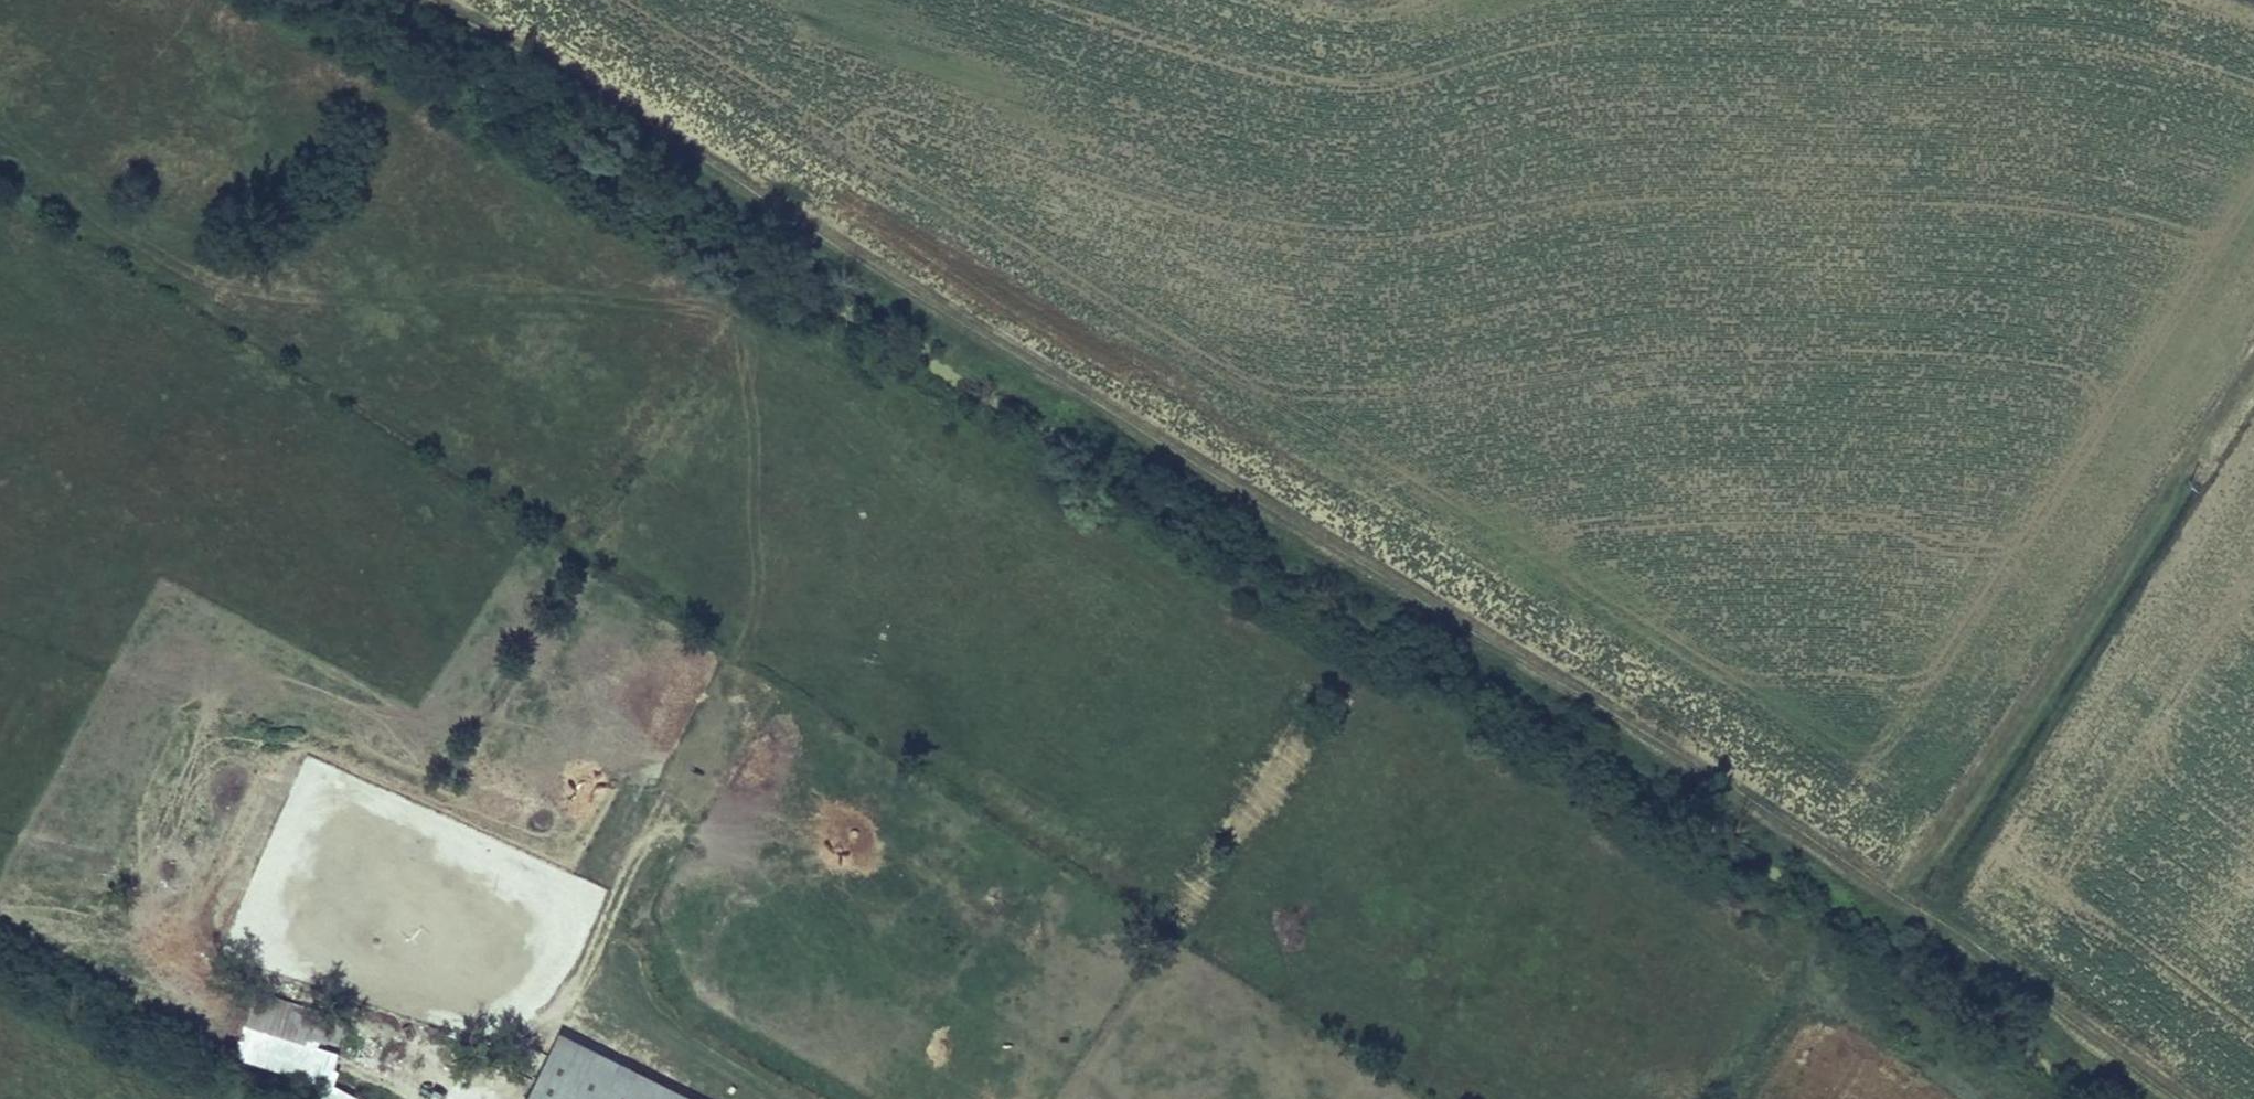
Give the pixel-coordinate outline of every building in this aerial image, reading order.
[(343,1018),(252,989),(231,1055),(322,1084),(343,1018)] [(559,1035),(528,1098),(689,1098),(559,1035)]
